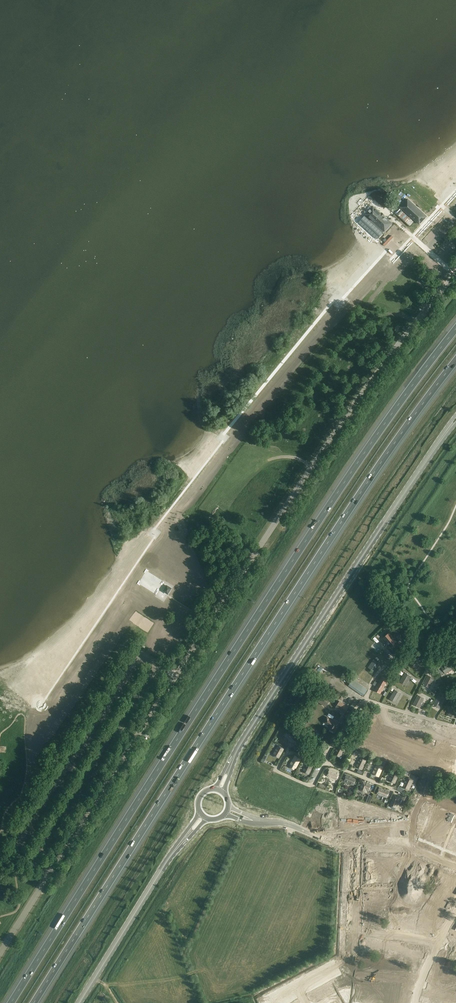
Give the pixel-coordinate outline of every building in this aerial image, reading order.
[(407,198),(399,207),(419,225),(427,216),(407,198)] [(385,232),(392,223),(384,216),(385,215),(382,212),(381,213),(373,205),(365,214),(385,232)] [(346,325),(344,328),(351,334),(353,331),(352,330),(354,328),(346,321),(344,324),(346,325)] [(331,337),(329,340),(336,345),(338,343),(337,342),(339,339),(331,333),(329,335),(331,337)] [(368,336),(367,339),(369,340),(368,344),(377,347),(378,344),(377,343),(378,340),(368,336)] [(318,347),(316,350),(322,356),(325,353),(324,353),(326,350),(319,343),(316,345),(318,347)] [(356,350),(353,353),(360,359),(363,357),(362,356),(364,353),(356,346),(354,348),(356,350)] [(313,360),(312,363),(314,364),(312,367),(321,372),(322,368),(321,368),(323,365),(313,360)] [(344,364),(342,367),(344,368),(343,371),(351,376),(353,373),(352,372),(353,369),(344,364)] [(298,372),(296,374),(303,381),(305,378),(304,377),(307,375),(299,367),(297,370),(298,372)] [(331,381),(329,384),(331,386),(329,389),(336,394),(339,391),(337,390),(339,388),(331,381)] [(295,385),(293,387),(295,389),(294,392),(301,397),(303,394),(302,393),(304,390),(295,385)] [(278,395),(276,397),(284,403),(286,400),(285,400),(287,397),(279,390),(276,393),(278,395)] [(317,399),(316,402),(318,403),(317,407),(326,410),(327,406),(326,406),(327,403),(317,399)] [(276,412),(274,414),(282,420),(284,417),(283,417),(285,414),(276,407),(274,410),(276,412)] [(311,419),(309,421),(315,428),(318,426),(317,425),(319,423),(312,415),(309,417),(311,419)] [(258,416),(257,419),(259,421),(257,424),(265,429),(267,426),(266,425),(267,422),(258,416)] [(302,428),(301,431),(303,433),(301,436),(309,440),(311,437),(310,437),(312,434),(302,428)] [(242,441),(240,444),(247,450),(250,447),(249,446),(251,443),(242,437),(240,439),(242,441)] [(294,447),(292,450),(299,456),(301,453),(300,452),(302,449),(294,443),(292,445),(294,447)] [(261,451),(259,455),(262,456),(261,459),(269,462),(271,459),(269,458),(271,455),(261,451)] [(285,460),(282,461),(286,470),(289,468),(289,467),(292,466),(287,456),(284,457),(285,460)] [(410,637),(405,631),(402,634),(407,640),(410,637)] [(385,633),(382,636),(384,638),(383,638),(384,639),(383,640),(386,643),(387,642),(392,648),(398,642),(397,642),(401,638),(395,633),(393,635),(393,636),(393,637),(389,633),(387,635),(385,633)] [(411,640),(405,645),(408,648),(413,643),(411,640)] [(415,655),(410,664),(414,667),(416,664),(418,665),(421,659),(415,655)] [(374,659),(368,667),(373,671),(379,663),(374,659)] [(449,662),(447,663),(442,667),(446,674),(454,669),(449,662)] [(405,672),(400,681),(404,684),(406,681),(408,682),(411,676),(405,672)] [(428,675),(423,685),(428,687),(430,684),(431,685),(434,678),(428,675)] [(388,680),(382,676),(378,683),(384,686),(388,680)] [(368,689),(356,681),(353,679),(349,685),(364,696),(368,689)] [(378,683),(375,681),(373,685),(376,687),(374,690),(381,693),(384,686),(378,683)] [(395,690),(390,699),(394,701),(396,698),(398,699),(401,693),(395,690)] [(326,706),(329,701),(330,699),(322,694),(318,701),(320,702),(326,706)] [(418,695),(413,704),(418,707),(419,703),(421,704),(424,698),(418,695)] [(438,696),(433,705),(438,707),(439,704),(441,705),(444,699),(438,696)] [(348,706),(336,698),(333,703),(345,711),(348,706)] [(317,702),(306,722),(312,725),(323,705),(317,702)] [(327,717),(323,722),(329,726),(328,727),(335,732),(341,723),(334,718),(333,720),(327,717)] [(368,724),(365,733),(367,733),(368,731),(371,732),(375,722),(370,720),(368,724)] [(386,727),(383,734),(388,736),(391,729),(386,727)] [(289,730),(284,735),(292,742),(296,737),(289,730)] [(371,748),(379,743),(377,739),(369,744),(371,748)] [(279,745),(274,754),(279,757),(284,748),(279,745)] [(339,745),(334,754),(340,757),(345,748),(339,745)] [(397,759),(403,754),(400,751),(394,756),(397,759)] [(296,755),(291,764),(297,767),(302,758),(296,755)] [(360,758),(356,767),(362,769),(366,760),(360,758)] [(308,762),(304,771),(310,774),(314,764),(308,762)] [(377,764),(373,774),(379,776),(383,767),(377,764)] [(330,770),(327,776),(337,780),(339,774),(330,770)] [(393,771),(389,780),(395,783),(399,774),(393,771)] [(346,775),(344,781),(353,785),(356,779),(346,775)] [(407,778),(403,787),(409,790),(413,781),(407,778)] [(360,788),(369,791),(371,784),(363,781),(360,788)] [(389,791),(380,788),(377,794),(387,797),(389,791)] [(396,808),(400,798),(394,796),(390,805),(396,808)] [(317,812),(315,816),(317,817),(315,821),(323,825),(325,820),(332,823),(335,817),(328,814),(328,813),(320,809),(319,812),(317,812)] [(365,856),(365,862),(367,862),(375,862),(376,853),(370,853),(370,856),(367,856),(366,856),(365,856)] [(388,872),(388,873),(392,873),(393,867),(398,867),(399,857),(393,856),(392,863),(388,862),(388,872)] [(399,857),(398,867),(404,867),(403,873),(403,874),(407,874),(408,874),(408,863),(404,863),(405,857),(404,857),(399,857)] [(410,862),(409,868),(411,869),(412,867),(417,870),(421,860),(415,858),(413,864),(411,863),(410,862)] [(421,860),(417,870),(421,871),(425,862),(421,860)] [(425,862),(421,871),(425,873),(429,864),(425,862)] [(429,864),(425,873),(429,875),(433,866),(429,864)] [(433,866),(429,875),(434,877),(433,879),(436,880),(439,875),(436,873),(438,868),(433,866)] [(364,880),(364,883),(366,883),(371,884),(371,887),(377,887),(377,884),(375,884),(375,878),(366,877),(365,877),(364,880)] [(448,888),(455,893),(455,887),(450,884),(449,886),(448,888)] [(445,893),(454,898),(455,894),(455,893),(448,888),(445,893)] [(363,895),(363,898),(364,898),(364,901),(365,901),(374,901),(374,895),(377,895),(377,892),(371,892),(371,895),(365,895),(363,895)] [(442,894),(440,899),(448,904),(451,899),(452,899),(442,893),(442,894)] [(440,899),(437,903),(446,907),(448,904),(440,899)] [(437,903),(435,906),(444,911),(446,907),(437,903)] [(431,910),(429,913),(434,916),(436,913),(442,917),(442,916),(444,911),(435,906),(433,911),(432,911),(431,910)] [(428,914),(427,917),(430,919),(428,924),(437,929),(439,924),(440,924),(432,920),(434,917),(428,914)] [(363,916),(363,922),(371,922),(370,925),(376,926),(377,922),(373,922),(373,916),(364,916),(363,916)] [(410,931),(414,932),(414,931),(415,930),(418,931),(419,925),(416,924),(416,923),(416,922),(412,921),(410,931)] [(425,929),(435,935),(436,932),(435,932),(437,929),(428,924),(425,929)] [(406,948),(404,955),(416,957),(416,954),(421,955),(422,946),(410,944),(409,949),(406,948)] [(437,976),(435,983),(442,985),(442,988),(449,989),(449,986),(447,985),(448,978),(437,976)] [(327,986),(326,991),(337,993),(338,988),(334,982),(327,986)] [(429,988),(427,997),(439,999),(440,991),(429,988)]
